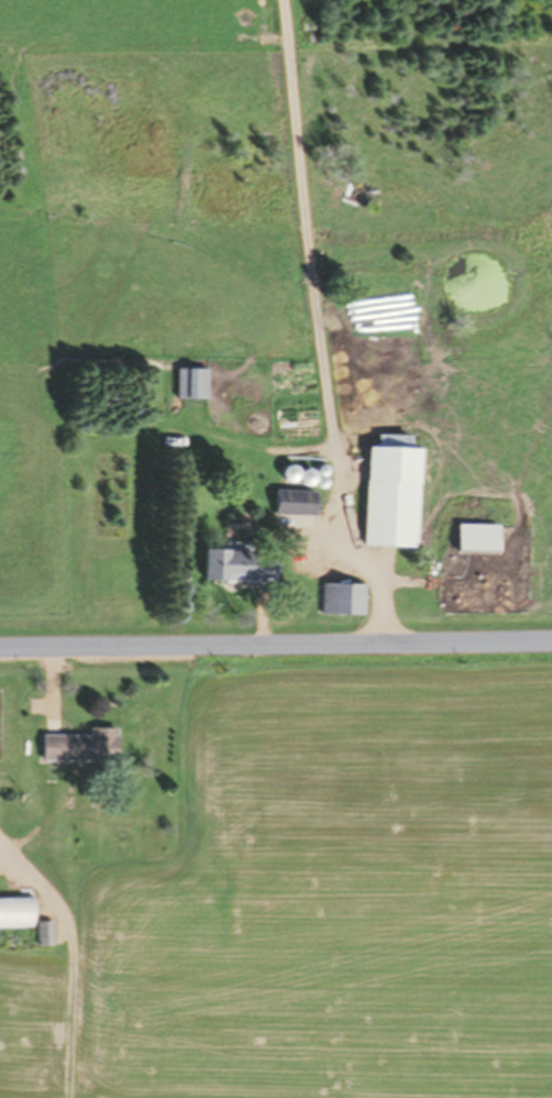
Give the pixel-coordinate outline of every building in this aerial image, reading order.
[(175,398),(205,398),(205,367),(175,367),(175,398)] [(408,434),(376,433),(375,445),(365,445),(362,545),(414,547),(417,447),(408,447),(408,434)] [(296,468),(296,465),(282,465),(282,484),(314,484),(314,468),(296,468)] [(314,513),(314,489),(274,488),(274,513),(314,513)] [(456,551),(476,551),(476,537),(456,537),(456,551)] [(275,581),(276,550),(203,548),(202,579),(275,581)] [(363,582),(320,582),(320,613),(363,613),(363,582)] [(114,727),(87,727),(87,734),(39,734),(39,761),(113,761),(114,727)] [(30,897),(0,897),(0,927),(30,927),(30,897)] [(50,921),(35,921),(35,945),(50,945),(50,921)]
